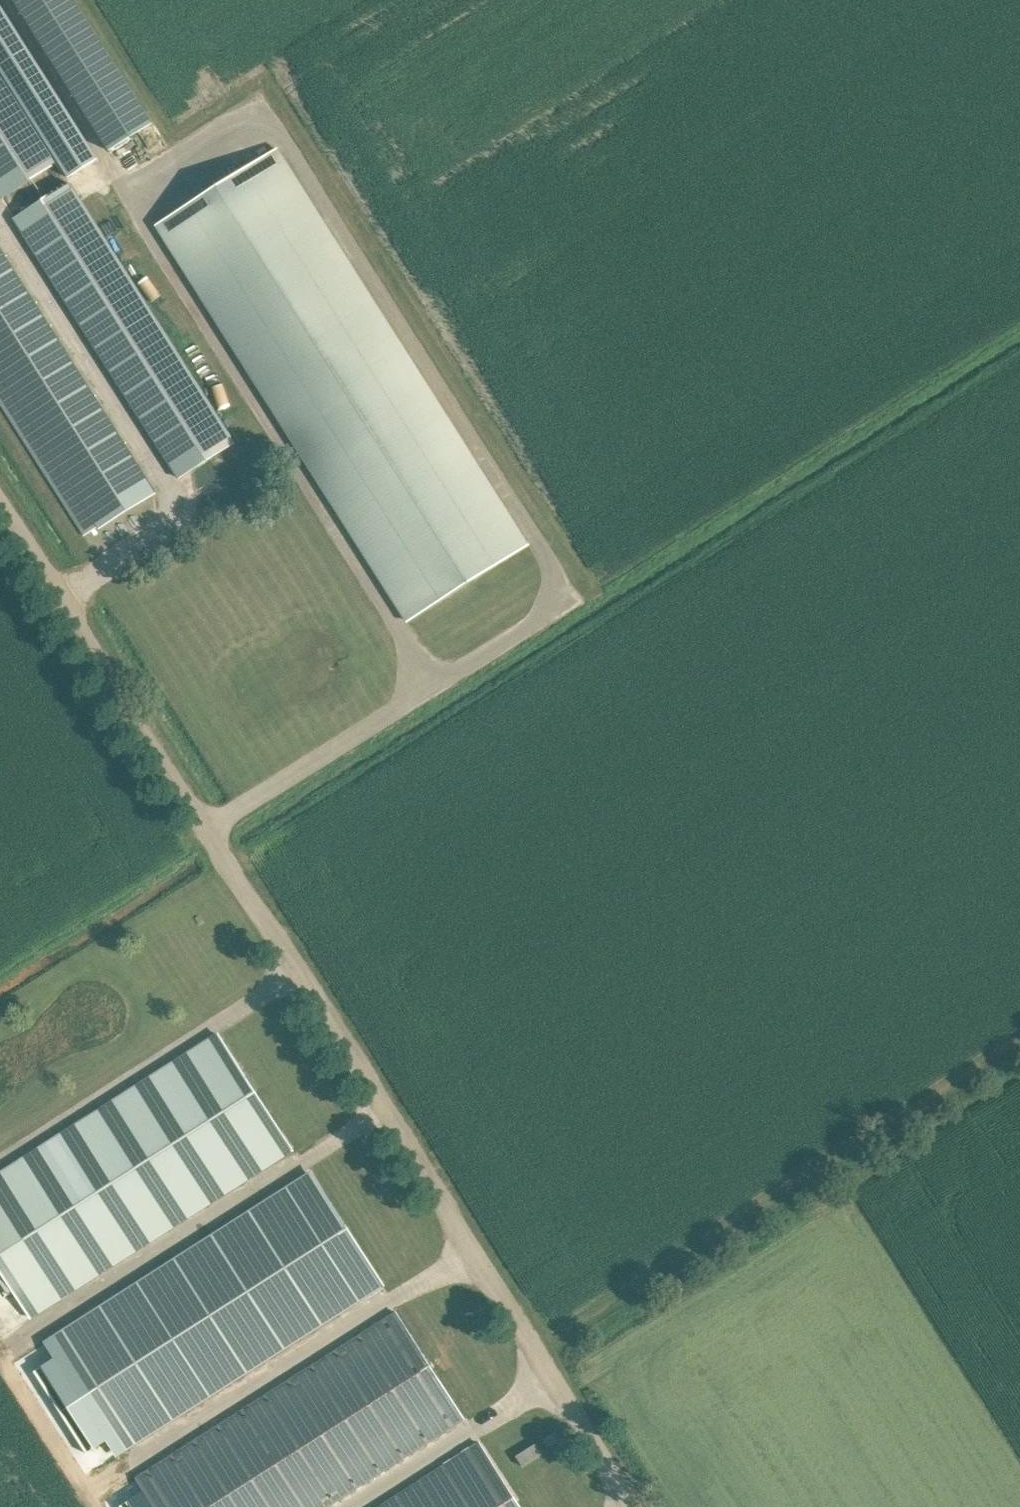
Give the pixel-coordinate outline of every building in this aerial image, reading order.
[(154,123),(76,0),(12,0),(108,152),(154,123)] [(0,71),(0,195),(2,198),(58,163),(0,71)] [(277,148),(153,227),(407,624),(530,547),(277,148)] [(15,218),(179,478),(235,442),(71,183),(15,218)] [(81,529),(95,520),(100,528),(156,492),(0,247),(0,401),(81,529)] [(14,1290),(31,1317),(293,1150),(219,1035),(0,1175),(0,1298),(14,1290)] [(308,1173),(48,1339),(76,1382),(94,1410),(122,1454),(381,1288),(308,1173)] [(156,1506),(326,1506),(465,1419),(396,1311),(137,1477),(156,1506)] [(480,1442),(379,1506),(521,1506),(480,1442)]
